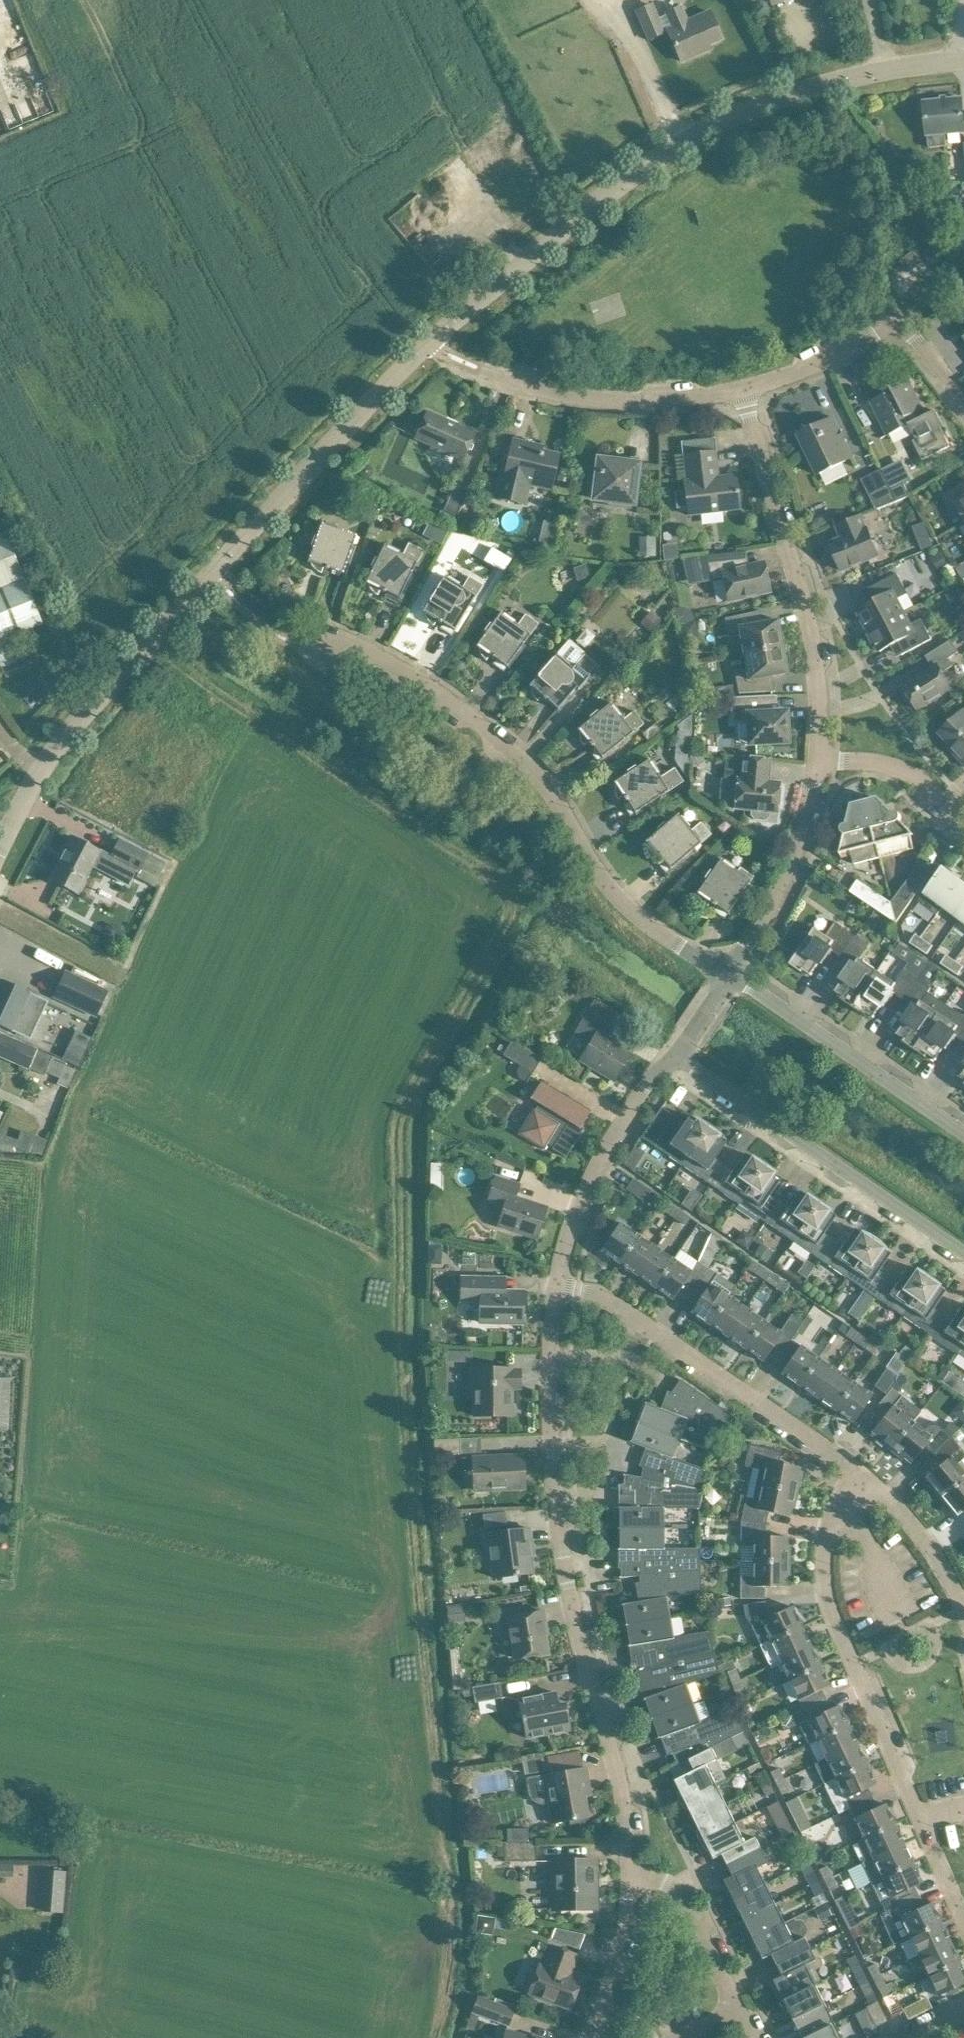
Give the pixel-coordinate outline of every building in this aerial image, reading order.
[(652,4),(637,11),(649,40),(665,33),(652,4)] [(721,39),(710,12),(686,22),(680,8),(666,14),(672,28),(667,30),(681,62),(704,52),(702,46),(708,43),(708,45),(721,39)] [(963,131),(963,123),(962,99),(924,102),(928,148),(947,146),(945,133),(963,131)] [(913,253),(902,262),(909,271),(920,263),(913,253)] [(913,441),(923,461),(950,447),(940,428),(944,426),(936,411),(923,417),(920,411),(923,409),(909,379),(891,388),(892,391),(891,396),(886,394),(870,402),(888,436),(892,434),(894,437),(911,429),(916,440),(913,441)] [(446,453),(463,461),(475,433),(428,412),(415,439),(432,447),(430,451),(444,457),(446,453)] [(853,457),(834,418),(798,435),(817,475),(853,457)] [(529,485),(551,490),(559,455),(531,449),(532,444),(513,440),(508,463),(504,462),(496,498),(525,504),(529,485)] [(715,452),(684,456),(687,481),(684,482),(686,491),(674,492),(676,509),(688,508),(689,516),(739,509),(735,476),(718,478),(715,452)] [(631,504),(633,504),(638,465),(627,463),(627,461),(618,457),(612,456),(611,461),(599,460),(594,499),(612,502),(614,507),(630,509),(631,504)] [(363,465),(360,470),(361,476),(366,479),(370,479),(373,474),(373,468),(369,465),(363,465)] [(861,480),(876,510),(897,501),(892,491),(891,490),(882,470),(861,480)] [(891,490),(892,491),(897,501),(910,496),(904,484),(891,490)] [(444,511),(457,517),(468,491),(455,485),(444,511)] [(963,485),(945,496),(951,507),(956,504),(963,518),(963,485)] [(866,529),(861,517),(837,526),(842,539),(831,543),(842,571),(879,556),(868,528),(866,529)] [(356,536),(322,524),(323,523),(322,522),(316,537),(314,537),(311,546),(313,547),(308,563),(309,563),(309,562),(310,562),(311,565),(312,567),(314,569),(316,571),(318,572),(320,573),(320,574),(322,574),(324,567),(325,568),(325,569),(328,570),(329,569),(330,569),(330,570),(343,574),(356,536)] [(653,530),(652,543),(665,544),(666,531),(653,530)] [(24,579),(6,534),(0,536),(0,589),(24,579)] [(930,535),(918,539),(922,550),(934,545),(930,535)] [(368,583),(369,586),(370,588),(371,590),(373,592),(375,594),(377,595),(377,596),(378,596),(381,590),(382,590),(382,591),(385,593),(386,592),(387,592),(384,598),(397,604),(408,582),(417,564),(423,551),(408,544),(403,555),(385,547),(385,546),(384,545),(377,559),(375,558),(371,567),(373,568),(365,583),(366,584),(367,583),(368,583)] [(722,579),(727,602),(770,592),(764,563),(742,568),(738,553),(706,556),(711,581),(722,579)] [(953,557),(949,560),(954,569),(958,566),(953,557)] [(869,630),(904,612),(897,599),(908,594),(897,573),(867,589),(873,601),(857,609),(869,630)] [(431,625),(433,626),(434,627),(437,620),(438,621),(438,622),(441,624),(442,623),(443,623),(440,629),(452,636),(465,615),(464,615),(475,598),(483,585),(469,577),(462,588),(445,578),(446,577),(445,576),(436,589),(434,588),(429,597),(431,598),(422,613),(423,613),(424,612),(425,613),(426,616),(427,619),(428,621),(429,623),(431,625)] [(24,579),(0,589),(0,642),(42,624),(24,579)] [(947,592),(955,607),(963,603),(963,596),(959,586),(947,592)] [(740,636),(743,654),(783,647),(778,620),(762,623),(760,611),(724,618),(728,638),(740,636)] [(479,647),(479,650),(480,653),(481,655),(482,657),(484,660),(486,661),(491,655),(492,656),(491,657),(494,660),(495,658),(496,659),(492,664),(504,672),(518,652),(530,636),(539,624),(525,615),(517,625),(501,614),(502,613),(501,612),(492,625),(490,623),(484,631),(486,633),(476,647),(477,647),(478,646),(479,647)] [(910,625),(904,612),(869,630),(880,652),(896,643),(902,655),(932,639),(921,619),(910,625)] [(695,622),(680,625),(683,640),(695,637),(698,632),(695,622)] [(959,652),(951,640),(925,656),(932,668),(903,687),(918,711),(952,689),(942,673),(953,666),(949,659),(959,652)] [(589,677),(587,675),(597,665),(569,641),(546,666),(544,665),(538,672),(540,674),(529,686),(530,687),(530,686),(532,687),(532,690),(532,693),(533,695),(534,698),(535,700),(537,702),(542,696),(543,697),(542,698),(545,701),(546,700),(557,710),(576,689),(578,691),(589,677)] [(787,673),(783,647),(743,654),(746,668),(734,670),(738,693),(775,692),(772,676),(787,673)] [(730,698),(731,718),(731,723),(746,723),(747,739),(748,740),(754,745),(783,743),(788,737),(787,717),(781,711),(772,712),(771,697),(774,697),(774,696),(730,698)] [(579,735),(580,739),(581,742),(583,746),(583,747),(589,742),(590,743),(589,744),(591,747),(593,746),(593,747),(588,751),(597,762),(632,733),(632,734),(644,725),(633,711),(623,720),(610,705),(611,704),(611,703),(598,713),(597,711),(589,717),(591,719),(577,730),(578,731),(579,730),(580,731),(579,735)] [(963,711),(940,733),(959,754),(957,756),(963,764),(963,711)] [(692,714),(677,725),(681,731),(691,733),(692,714)] [(676,752),(675,759),(685,774),(687,772),(689,754),(676,752)] [(737,779),(735,809),(751,810),(751,815),(754,819),(765,820),(769,817),(769,812),(776,813),(779,783),(767,782),(770,760),(744,757),(741,779),(737,779)] [(616,785),(615,788),(615,791),(615,794),(616,796),(617,799),(618,800),(624,796),(624,797),(623,798),(625,801),(627,800),(628,802),(622,805),(630,817),(651,803),(668,792),(683,782),(674,768),(660,778),(649,761),(650,760),(649,759),(636,768),(635,766),(626,771),(628,773),(613,783),(614,784),(615,783),(616,785)] [(866,803),(880,858),(914,849),(910,836),(913,834),(900,820),(901,819),(901,818),(901,816),(901,815),(900,814),(899,813),(897,812),(896,812),(895,812),(890,813),(878,800),(866,803)] [(866,803),(854,806),(849,824),(845,824),(844,825),(843,826),(842,827),(841,828),(841,830),(842,831),(842,832),(843,833),(845,834),(840,854),(851,851),(854,864),(880,858),(866,803)] [(647,845),(647,848),(647,851),(648,853),(649,856),(651,858),(650,858),(651,859),(657,854),(657,855),(657,856),(659,859),(661,858),(661,859),(657,863),(666,874),(711,835),(700,822),(690,831),(677,816),(678,815),(678,814),(665,824),(664,823),(656,829),(658,831),(645,842),(646,843),(647,842),(648,843),(647,845)] [(139,872),(147,856),(148,854),(120,840),(111,857),(70,836),(62,852),(65,853),(51,880),(78,894),(92,866),(128,884),(135,870),(139,872)] [(754,877),(740,868),(737,871),(721,860),(721,859),(720,859),(711,872),(709,870),(704,878),(706,880),(696,894),(697,895),(698,894),(699,894),(699,896),(700,898),(700,899),(701,902),(703,905),(706,907),(706,908),(707,908),(711,903),(712,903),(711,904),(714,906),(715,905),(716,906),(713,911),(724,919),(738,899),(738,898),(750,882),(754,877)] [(942,906),(961,880),(943,867),(919,901),(936,914),(942,906)] [(915,870),(891,902),(896,922),(897,922),(927,878),(915,870)] [(850,892),(896,922),(891,902),(858,880),(850,892)] [(963,913),(963,883),(961,880),(942,906),(959,919),(963,913)] [(71,903),(67,912),(89,922),(93,913),(71,903)] [(832,951),(841,957),(856,936),(835,922),(826,935),(815,928),(810,936),(806,933),(797,946),(801,948),(790,964),(802,972),(804,970),(811,976),(820,963),(823,965),(832,951)] [(923,939),(939,944),(943,933),(927,927),(923,939)] [(918,949),(924,940),(916,934),(910,943),(918,949)] [(853,1007),(878,971),(860,959),(869,945),(856,936),(841,957),(850,964),(841,977),(844,979),(835,992),(843,997),(841,999),(853,1007)] [(49,938),(45,946),(61,955),(65,947),(49,938)] [(933,946),(924,940),(918,949),(927,954),(933,946)] [(951,957),(963,965),(963,951),(957,946),(951,957)] [(949,969),(955,961),(947,955),(941,964),(949,969)] [(963,966),(955,961),(949,969),(958,975),(963,966)] [(894,994),(903,1000),(918,979),(904,969),(895,983),(878,971),(853,1007),(864,1015),(866,1013),(873,1018),(882,1005),(885,1007),(894,994)] [(96,1017),(107,991),(66,972),(54,998),(96,1017)] [(915,1050),(946,1004),(928,992),(931,988),(918,979),(903,1000),(912,1006),(903,1020),(906,1022),(897,1034),(905,1040),(903,1042),(915,1050)] [(0,983),(0,1025),(12,1030),(17,1019),(28,1024),(36,1008),(25,1002),(28,994),(1,981),(0,983)] [(615,1013),(594,1000),(574,1032),(587,1040),(589,1046),(580,1060),(611,1078),(607,1084),(608,1085),(614,1075),(619,1073),(631,1053),(602,1035),(615,1013)] [(963,1042),(963,1015),(963,1016),(946,1004),(915,1050),(926,1057),(928,1055),(935,1061),(944,1048),(947,1050),(956,1036),(963,1042)] [(93,1056),(106,1031),(89,1022),(76,1048),(93,1056)] [(65,1066),(66,1063),(0,1034),(0,1057),(28,1069),(29,1069),(44,1076),(46,1073),(59,1078),(56,1084),(67,1089),(75,1070),(65,1066)] [(533,1073),(541,1059),(511,1041),(503,1055),(521,1066),(518,1071),(520,1079),(527,1083),(533,1073)] [(589,1112),(541,1083),(531,1099),(540,1104),(537,1111),(533,1109),(518,1134),(543,1150),(547,1143),(553,1147),(552,1149),(566,1158),(583,1129),(580,1127),(589,1112)] [(682,1166),(708,1128),(710,1125),(705,1122),(702,1121),(696,1118),(695,1120),(689,1116),(685,1123),(660,1106),(639,1136),(682,1166)] [(720,1137),(721,1136),(719,1133),(717,1131),(715,1129),(710,1125),(708,1128),(682,1166),(710,1185),(723,1165),(714,1159),(726,1141),(720,1137)] [(42,1155),(47,1141),(21,1131),(18,1140),(0,1135),(0,1150),(14,1152),(15,1149),(26,1153),(27,1150),(42,1155)] [(737,1203),(765,1163),(762,1161),(759,1160),(757,1158),(751,1156),(750,1158),(744,1154),(732,1171),(723,1165),(710,1185),(737,1203)] [(775,1175),(776,1173),(772,1169),(770,1167),(765,1163),(737,1203),(764,1222),(778,1202),(769,1196),(781,1179),(775,1175)] [(430,1164),(430,1172),(441,1172),(441,1164),(430,1164)] [(505,1207),(499,1225),(535,1237),(533,1245),(534,1245),(546,1209),(515,1198),(519,1185),(496,1177),(488,1201),(505,1207)] [(625,1189),(644,1202),(651,1192),(633,1179),(625,1189)] [(792,1241),(819,1200),(814,1197),(812,1196),(806,1194),(805,1195),(799,1191),(787,1209),(778,1202),(764,1222),(792,1241)] [(830,1212),(831,1211),(827,1206),(824,1204),(819,1200),(792,1241),(819,1260),(833,1240),(824,1234),(836,1216),(830,1212)] [(680,1212),(670,1205),(665,1212),(675,1219),(680,1212)] [(690,1218),(680,1212),(675,1219),(685,1226),(690,1218)] [(619,1263),(638,1235),(619,1223),(600,1251),(619,1263)] [(847,1278),(874,1238),(872,1236),(866,1233),(864,1232),(861,1231),(860,1233),(854,1229),(842,1246),(833,1240),(819,1260),(847,1278)] [(637,1276),(656,1248),(638,1235),(619,1263),(637,1276)] [(885,1250),(886,1248),(882,1244),(879,1242),(874,1238),(847,1278),(874,1297),(888,1277),(879,1271),(891,1254),(885,1250)] [(443,1245),(430,1245),(431,1266),(443,1265),(443,1245)] [(655,1288),(674,1260),(656,1248),(637,1276),(655,1288)] [(686,1299),(707,1269),(680,1250),(674,1260),(655,1288),(673,1300),(678,1293),(686,1299)] [(770,1273),(753,1261),(748,1268),(766,1281),(770,1273)] [(901,1316),(929,1275),(924,1272),(918,1270),(915,1269),(914,1270),(909,1266),(897,1284),(888,1277),(874,1297),(901,1316)] [(728,1297),(735,1287),(707,1269),(686,1299),(695,1305),(691,1312),(709,1325),(728,1297)] [(789,1286),(770,1273),(766,1281),(784,1293),(789,1286)] [(939,1287),(940,1286),(936,1281),(934,1279),(929,1275),(901,1316),(929,1335),(942,1315),(933,1309),(945,1291),(939,1287)] [(523,1292),(505,1292),(494,1291),(494,1277),(462,1277),(461,1302),(480,1303),(480,1323),(521,1323),(521,1334),(522,1334),(523,1292)] [(727,1337),(746,1309),(728,1297),(709,1325),(727,1337)] [(963,1342),(963,1304),(963,1303),(951,1321),(942,1315),(929,1335),(956,1353),(963,1342)] [(854,1305),(848,1313),(858,1320),(864,1312),(854,1305)] [(745,1349),(764,1321),(746,1309),(727,1337),(745,1349)] [(777,1361),(791,1340),(764,1321),(745,1349),(763,1362),(768,1355),(777,1361)] [(856,1342),(861,1335),(851,1328),(846,1335),(856,1342)] [(870,1342),(861,1335),(856,1342),(866,1349),(870,1342)] [(799,1386),(818,1358),(791,1340),(777,1361),(785,1367),(781,1374),(799,1386)] [(817,1398),(836,1370),(818,1358),(799,1386),(817,1398)] [(512,1369),(470,1368),(470,1392),(474,1392),(474,1416),(512,1416),(512,1389),(520,1389),(520,1370),(512,1370),(512,1369)] [(894,1380),(897,1375),(886,1368),(874,1386),(884,1394),(894,1380)] [(835,1411),(854,1383),(836,1370),(817,1398),(835,1411)] [(7,1428),(9,1380),(0,1379),(0,1428),(7,1428)] [(635,1421),(635,1422),(679,1439),(687,1420),(720,1433),(730,1414),(728,1413),(718,1406),(678,1379),(678,1380),(680,1381),(671,1393),(667,1391),(667,1393),(669,1393),(663,1410),(642,1402),(642,1403),(648,1405),(641,1423),(635,1421)] [(894,1380),(884,1394),(886,1395),(892,1388),(898,1393),(902,1387),(894,1380)] [(872,1395),(854,1383),(835,1411),(853,1423),(872,1395)] [(955,1391),(963,1396),(963,1384),(959,1385),(955,1391)] [(889,1450),(912,1422),(901,1412),(909,1402),(898,1393),(892,1388),(886,1395),(876,1407),(885,1415),(871,1432),(878,1437),(876,1439),(889,1450)] [(722,1401),(718,1406),(728,1413),(731,1407),(722,1401)] [(924,1447),(934,1454),(951,1437),(932,1421),(924,1431),(912,1422),(889,1450),(902,1460),(904,1458),(910,1463),(924,1447)] [(672,1457),(679,1439),(635,1422),(634,1422),(640,1424),(633,1442),(627,1440),(627,1441),(647,1449),(641,1466),(639,1465),(639,1466),(643,1468),(641,1478),(639,1477),(638,1478),(702,1490),(706,1470),(672,1457)] [(963,1478),(963,1452),(951,1437),(934,1454),(941,1464),(924,1478),(930,1484),(928,1486),(938,1499),(963,1478)] [(752,1468),(749,1483),(797,1493),(801,1476),(798,1476),(800,1468),(779,1463),(781,1451),(749,1445),(744,1466),(752,1468)] [(522,1456),(473,1458),(475,1491),(524,1489),(522,1456)] [(699,1509),(702,1490),(638,1478),(639,1477),(621,1474),(621,1475),(623,1476),(622,1484),(618,1484),(618,1485),(620,1485),(620,1508),(615,1508),(615,1509),(622,1509),(622,1528),(615,1528),(615,1529),(663,1529),(663,1509),(699,1509)] [(938,1499),(949,1512),(951,1510),(956,1517),(963,1510),(963,1478),(938,1499)] [(794,1509),(797,1493),(749,1483),(746,1497),(743,1522),(766,1524),(768,1512),(790,1517),(791,1509),(794,1509)] [(765,1537),(766,1524),(743,1522),(740,1547),(753,1547),(753,1562),(789,1562),(789,1545),(787,1545),(787,1537),(765,1537)] [(529,1529),(485,1535),(487,1550),(490,1550),(494,1578),(532,1573),(530,1556),(533,1555),(529,1529)] [(663,1529),(615,1529),(622,1529),(622,1548),(615,1548),(615,1550),(620,1550),(620,1568),(618,1568),(618,1569),(620,1569),(620,1576),(619,1576),(619,1577),(639,1576),(700,1570),(699,1548),(663,1548),(663,1529)] [(789,1579),(789,1562),(753,1562),(753,1576),(740,1576),(740,1599),(765,1599),(765,1587),(786,1587),(787,1579),(789,1579)] [(639,1576),(640,1582),(635,1583),(635,1584),(638,1584),(641,1602),(619,1605),(619,1606),(625,1605),(628,1624),(622,1625),(622,1626),(670,1618),(666,1598),(701,1592),(700,1570),(639,1576)] [(767,1614),(765,1601),(743,1605),(745,1617),(767,1614)] [(464,1607),(448,1609),(449,1624),(465,1622),(464,1607)] [(792,1607),(751,1626),(761,1646),(801,1626),(792,1607)] [(508,1618),(515,1659),(548,1653),(543,1626),(546,1625),(543,1611),(508,1618)] [(714,1652),(708,1631),(673,1637),(670,1618),(622,1626),(622,1627),(629,1626),(632,1645),(626,1646),(626,1647),(630,1646),(633,1664),(631,1664),(631,1665),(635,1665),(636,1672),(635,1673),(714,1652)] [(810,1646),(801,1626),(761,1646),(770,1665),(780,1661),(810,1646)] [(819,1666),(810,1646),(780,1661),(789,1680),(819,1666)] [(457,1649),(447,1651),(451,1689),(464,1687),(462,1670),(459,1670),(457,1649)] [(686,1685),(719,1673),(714,1652),(635,1673),(635,1674),(637,1673),(639,1681),(636,1682),(636,1683),(638,1682),(644,1699),(640,1700),(641,1701),(647,1699),(653,1717),(647,1719),(647,1720),(693,1703),(686,1685)] [(829,1686),(819,1666),(789,1680),(800,1704),(789,1709),(792,1715),(826,1699),(821,1689),(829,1686)] [(727,1672),(731,1683),(739,1680),(735,1669),(727,1672)] [(744,1691),(739,1680),(731,1683),(735,1694),(744,1691)] [(503,1698),(500,1682),(472,1687),(475,1703),(503,1698)] [(727,1690),(708,1695),(710,1705),(730,1699),(727,1690)] [(555,1693),(518,1699),(522,1721),(524,1721),(527,1739),(569,1731),(564,1703),(557,1705),(555,1693)] [(831,1709),(826,1699),(792,1715),(792,1716),(780,1721),(784,1731),(799,1723),(809,1743),(817,1740),(847,1725),(838,1705),(831,1709)] [(743,1732),(733,1710),(699,1722),(693,1703),(647,1720),(648,1721),(654,1718),(660,1736),(654,1739),(655,1740),(659,1738),(665,1755),(663,1756),(664,1757),(671,1754),(676,1765),(687,1759),(688,1760),(711,1748),(710,1748),(730,1738),(743,1732)] [(857,1745),(847,1725),(817,1740),(826,1759),(857,1745)] [(743,1732),(730,1738),(736,1750),(749,1744),(743,1731),(743,1732)] [(866,1765),(857,1745),(826,1759),(835,1779),(866,1765)] [(726,1779),(716,1759),(711,1748),(688,1760),(693,1771),(673,1780),(678,1791),(677,1792),(678,1797),(679,1802),(714,1784),(726,1779)] [(875,1785),(866,1765),(835,1779),(825,1784),(839,1814),(849,1809),(873,1798),(868,1788),(875,1785)] [(543,1776),(527,1779),(529,1796),(530,1798),(532,1800),(534,1802),(536,1803),(538,1804),(541,1805),(543,1805),(554,1804),(557,1822),(589,1817),(584,1789),(589,1788),(586,1768),(543,1776)] [(776,1783),(777,1782),(784,1779),(778,1768),(770,1772),(776,1783)] [(755,1775),(760,1786),(768,1782),(763,1771),(755,1775)] [(784,1779),(777,1782),(776,1783),(781,1794),(789,1790),(784,1779)] [(768,1782),(760,1786),(766,1796),(774,1793),(768,1782)] [(693,1820),(724,1804),(714,1784),(679,1802),(682,1806),(685,1810),(687,1809),(693,1820)] [(802,1794),(808,1814),(821,1810),(814,1790),(802,1794)] [(877,1807),(873,1798),(849,1809),(854,1818),(863,1839),(894,1824),(884,1804),(877,1807)] [(734,1823),(724,1804),(693,1820),(698,1830),(696,1831),(697,1836),(699,1841),(734,1823)] [(804,1814),(794,1819),(800,1832),(811,1827),(804,1814)] [(726,1865),(760,1848),(756,1840),(757,1838),(757,1835),(757,1833),(756,1832),(754,1831),(752,1830),(751,1830),(749,1830),(747,1831),(741,1819),(734,1823),(699,1841),(701,1845),(705,1849),(707,1848),(712,1859),(721,1854),(726,1865)] [(903,1844),(894,1824),(863,1839),(857,1841),(866,1861),(872,1858),(903,1844)] [(528,1830),(507,1830),(507,1842),(528,1842),(528,1830)] [(504,1842),(504,1862),(536,1861),(536,1841),(504,1842)] [(912,1863),(903,1844),(872,1858),(881,1878),(912,1863)] [(764,1884),(757,1869),(768,1864),(760,1848),(726,1865),(731,1876),(723,1880),(728,1891),(726,1892),(727,1897),(729,1902),(764,1884)] [(593,1877),(596,1877),(596,1861),(552,1861),(553,1909),(597,1909),(596,1887),(593,1887),(593,1877)] [(922,1883),(912,1863),(881,1878),(872,1882),(886,1912),(895,1908),(919,1896),(914,1887),(922,1883)] [(819,1870),(824,1881),(832,1877),(827,1866),(819,1870)] [(805,1875),(810,1886),(818,1882),(813,1871),(805,1875)] [(46,1872),(43,1910),(63,1911),(66,1874),(46,1872)] [(837,1888),(832,1877),(824,1881),(829,1891),(837,1888)] [(823,1893),(818,1882),(810,1886),(815,1897),(823,1893)] [(742,1920),(774,1904),(764,1884),(729,1902),(732,1906),(735,1910),(737,1909),(742,1920)] [(846,1896),(835,1901),(850,1931),(859,1926),(861,1925),(846,1896)] [(923,1906),(919,1896),(895,1908),(886,1912),(880,1915),(894,1945),(910,1937),(940,1923),(931,1903),(923,1906)] [(783,1923),(774,1904),(742,1920),(747,1930),(745,1931),(746,1936),(748,1941),(783,1923)] [(795,1918),(783,1923),(748,1941),(751,1945),(754,1949),(756,1948),(762,1959),(770,1955),(776,1965),(810,1948),(804,1936),(807,1934),(808,1929),(805,1924),(801,1921),(796,1921),(795,1918)] [(949,1942),(940,1923),(910,1937),(919,1957),(949,1942)] [(555,1928),(551,1939),(579,1949),(584,1934),(555,1928)] [(959,1962),(949,1942),(919,1957),(928,1976),(959,1962)] [(540,1965),(529,1993),(570,2009),(581,1981),(569,1976),(577,1956),(553,1947),(545,1967),(540,1965)] [(815,1959),(810,1948),(776,1965),(781,1976),(772,1980),(778,1991),(776,1992),(777,1997),(779,2002),(814,1985),(821,1981),(815,1970),(819,1968),(820,1967),(821,1966),(821,1963),(821,1961),(820,1960),(819,1959),(817,1959),(815,1959)] [(850,1966),(858,1962),(855,1956),(847,1960),(850,1966)] [(850,1966),(860,1986),(868,1982),(858,1962),(850,1966)] [(959,1962),(928,1976),(937,1996),(963,1984),(963,1973),(959,1962)] [(867,1968),(873,1978),(880,1975),(875,1964),(867,1968)] [(886,1985),(881,1975),(873,1978),(878,1989),(886,1985)] [(860,1986),(865,1997),(873,1993),(868,1982),(860,1986)] [(792,2019),(823,2004),(814,1985),(779,2002),(781,2006),(784,2010),(787,2009),(792,2019)] [(903,2012),(894,1992),(882,1998),(892,2018),(903,2012)] [(473,2013),(508,2026),(514,2011),(478,1997),(473,2013)] [(887,2021),(877,2001),(866,2007),(876,2027),(887,2021)] [(823,2004),(792,2019),(797,2030),(795,2031),(796,2036),(797,2037),(803,2037),(833,2023),(823,2004)] [(833,2023),(803,2037),(840,2037),(833,2023)]
